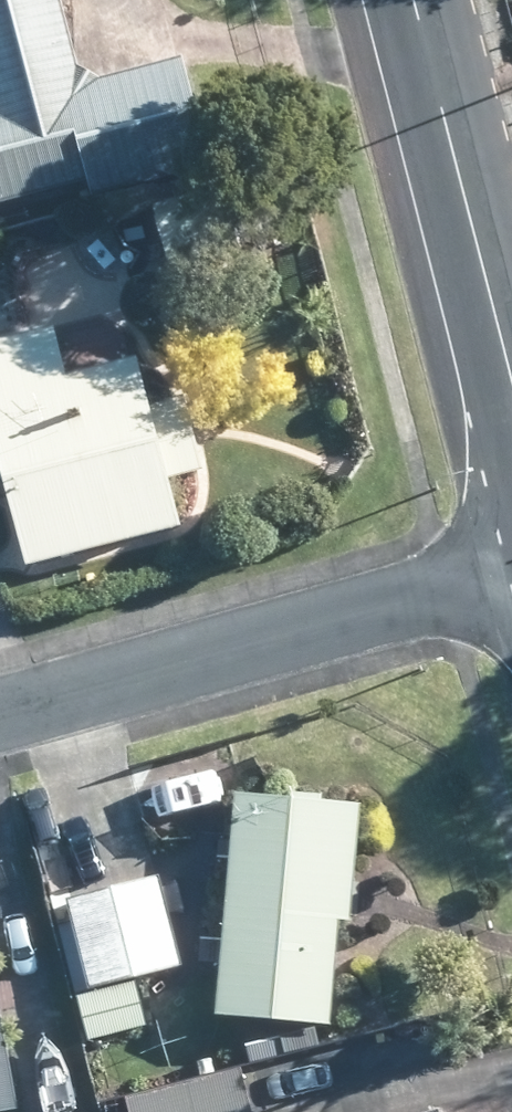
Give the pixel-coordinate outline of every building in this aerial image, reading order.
[(201,67),(197,56),(116,79),(94,65),(76,0),(0,0),(0,100),(3,109),(0,110),(0,209),(106,180),(110,196),(227,166),(201,67)] [(167,206),(187,270),(216,262),(195,196),(167,206)] [(159,358),(84,378),(71,330),(0,349),(0,479),(2,487),(30,480),(53,568),(206,527),(204,519),(197,476),(209,473),(225,470),(216,439),(214,427),(205,401),(179,407),(159,358)] [(92,356),(97,365),(106,367),(114,360),(116,352),(111,344),(102,342),(94,347),(92,356)] [(369,914),(370,887),(377,805),(256,795),(244,938),(242,963),(237,1017),(347,1027),(355,921),(368,923),(369,914)] [(196,964),(195,960),(193,947),(174,878),(84,903),(86,913),(108,991),(115,1019),(146,1012),(144,1005),(137,981),(179,970),(196,964)] [(26,1111),(37,1110),(0,918),(0,1111),(21,1111),(26,1111)] [(253,1069),(143,1098),(147,1111),(264,1111),(253,1069)]
